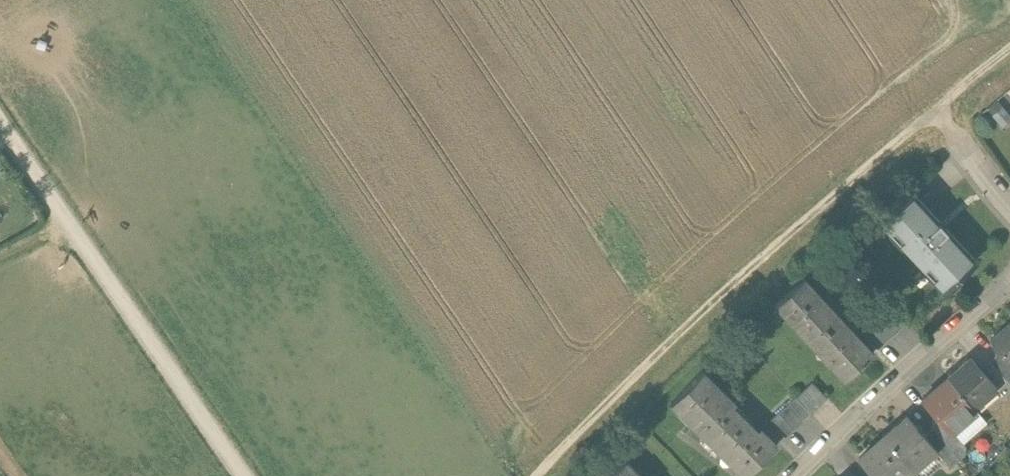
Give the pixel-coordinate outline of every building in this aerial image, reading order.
[(991,112),(1001,125),(1009,119),(1009,113),(1002,103),(991,112)] [(976,260),(910,189),(878,219),(944,290),(976,260)] [(826,302),(805,279),(779,302),(792,316),(789,319),(811,344),(815,341),(827,355),(823,358),(835,371),(839,368),(848,379),(874,356),(860,340),(861,339),(854,331),(853,332),(833,310),(834,309),(827,301),(826,302)] [(890,307),(863,332),(879,349),(906,324),(890,307)] [(992,340),(1001,350),(1009,361),(1009,325),(992,340)] [(1009,383),(1009,361),(1001,350),(990,360),(1009,383)] [(980,368),(972,359),(948,380),(973,408),(996,387),(980,368)] [(980,368),(996,387),(1000,391),(1009,383),(990,360),(980,368)] [(703,371),(671,403),(743,475),(747,475),(777,446),(703,371)] [(977,412),(973,408),(948,380),(924,400),(943,422),(953,433),(954,433),(977,412)] [(795,399),(810,415),(828,399),(813,383),(795,399)] [(810,415),(795,399),(770,422),(786,438),(810,415)] [(985,422),(977,412),(954,433),(962,442),(985,422)] [(925,437),(908,418),(884,439),(911,470),(935,449),(925,437)] [(952,451),(962,442),(954,433),(953,433),(943,422),(934,430),(952,451)] [(952,451),(934,430),(925,437),(935,449),(943,459),(952,451)] [(911,470),(884,439),(883,439),(860,459),(875,475),(904,475),(911,470)] [(952,451),(943,459),(950,467),(959,459),(952,451)] [(625,461),(609,475),(637,475),(625,463),(626,462),(625,461)]
